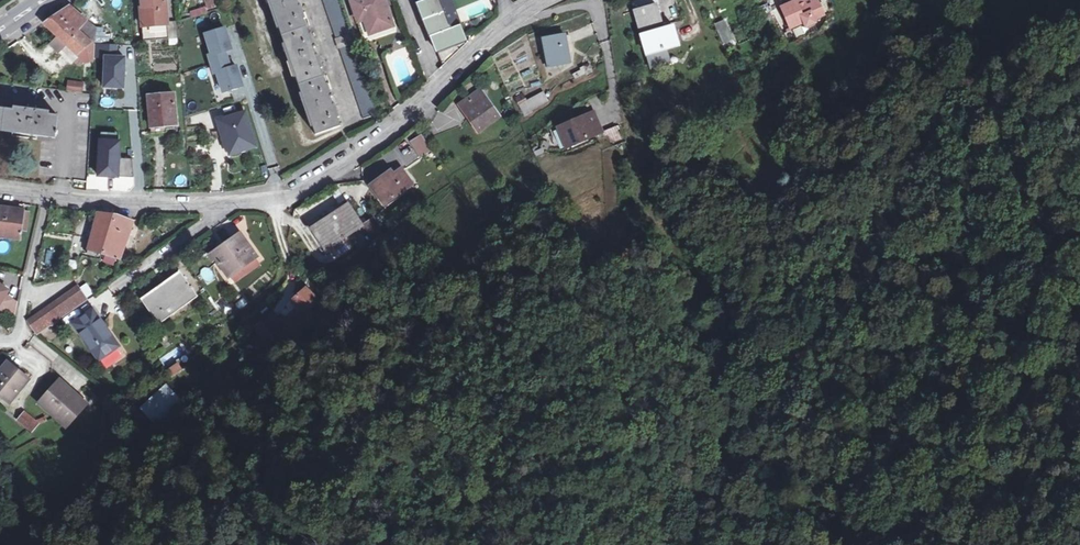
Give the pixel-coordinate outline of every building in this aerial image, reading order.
[(143,40),(178,38),(176,21),(167,22),(165,0),(140,0),(143,40)] [(208,10),(224,5),(223,0),(204,0),(208,10)] [(315,134),(340,125),(336,113),(338,112),(330,89),(328,90),(318,63),(321,63),(313,40),(310,41),(301,14),(303,13),(299,0),(269,0),(315,134)] [(335,40),(351,34),(339,0),(322,0),(335,40)] [(391,22),(383,0),(353,0),(350,1),(358,23),(364,21),(367,31),(370,33),(373,33),(384,30),(382,25),(391,22)] [(450,0),(429,0),(419,4),(437,50),(465,39),(450,0)] [(470,18),(493,10),(490,0),(465,0),(470,18)] [(493,1),(492,1),(495,10),(509,5),(507,0),(492,0),(493,1)] [(809,0),(801,4),(795,6),(794,4),(794,2),(780,7),(790,28),(803,23),(805,28),(814,24),(812,21),(823,16),(817,3),(809,0)] [(635,11),(641,32),(662,26),(657,5),(635,11)] [(754,11),(758,20),(762,19),(764,23),(772,19),(767,6),(754,11)] [(77,31),(85,21),(69,8),(46,23),(58,35),(60,37),(77,31)] [(743,20),(747,27),(755,23),(753,16),(743,20)] [(465,30),(478,25),(475,17),(462,22),(465,30)] [(94,28),(85,21),(77,31),(90,43),(94,43),(94,28)] [(715,25),(723,44),(733,41),(724,21),(715,25)] [(382,25),(384,30),(392,27),(391,22),(382,25)] [(672,24),(662,26),(641,32),(647,55),(678,46),(672,24)] [(478,25),(465,30),(469,39),(480,30),(478,25)] [(802,26),(793,29),(796,38),(805,35),(802,26)] [(102,28),(94,28),(94,43),(101,43),(108,43),(108,38),(105,38),(105,33),(101,33),(102,28)] [(226,29),(206,35),(224,95),(245,89),(239,68),(231,70),(227,54),(233,52),(226,29)] [(77,31),(60,37),(58,35),(51,43),(59,51),(66,43),(78,54),(86,62),(93,60),(93,59),(94,43),(90,43),(77,31)] [(351,34),(335,40),(334,40),(338,50),(339,50),(354,45),(351,34)] [(569,53),(565,37),(564,35),(543,39),(548,67),(570,63),(569,53)] [(570,36),(565,37),(569,53),(574,52),(570,36)] [(465,39),(437,50),(443,66),(468,43),(467,43),(466,39),(465,39)] [(378,115),(354,45),(339,50),(363,120),(378,115)] [(127,59),(107,59),(106,89),(126,90),(127,59)] [(573,75),(575,80),(592,71),(589,65),(580,69),(581,71),(573,75)] [(67,90),(80,92),(82,82),(68,81),(67,90)] [(459,106),(477,132),(499,117),(481,91),(459,106)] [(148,96),(151,127),(166,126),(177,125),(174,93),(148,96)] [(543,93),(527,102),(532,112),(549,102),(543,93)] [(532,112),(527,102),(522,95),(515,100),(525,116),(532,112)] [(432,111),(440,131),(462,122),(458,112),(461,111),(456,101),(432,111)] [(55,138),(56,134),(58,134),(58,131),(56,130),(58,116),(39,114),(40,111),(35,110),(35,107),(27,106),(26,109),(22,108),(21,112),(0,109),(0,131),(55,138)] [(221,120),(227,141),(226,141),(230,155),(256,147),(246,113),(221,120)] [(558,128),(567,148),(602,133),(593,114),(558,128)] [(617,126),(605,130),(610,144),(622,140),(617,126)] [(119,136),(103,135),(103,142),(100,142),(99,180),(121,181),(123,144),(119,143),(119,136)] [(422,135),(410,143),(420,159),(432,151),(422,135)] [(393,177),(391,173),(370,187),(383,204),(412,184),(402,170),(393,177)] [(352,232),(363,225),(348,204),(320,222),(321,224),(312,230),(325,250),(352,232)] [(0,219),(0,236),(19,239),(21,228),(27,229),(29,212),(23,211),(23,210),(2,207),(0,219)] [(98,213),(87,254),(94,256),(95,252),(101,253),(119,258),(132,222),(117,217),(117,216),(98,213)] [(373,218),(363,225),(373,241),(383,235),(377,225),(373,218)] [(373,241),(363,225),(352,232),(355,236),(351,239),(358,250),(373,241)] [(241,235),(231,242),(237,251),(220,263),(228,276),(256,257),(241,235)] [(213,254),(220,263),(237,251),(231,242),(213,254)] [(199,272),(207,284),(216,279),(208,267),(199,272)] [(156,309),(151,313),(159,325),(197,297),(180,273),(165,283),(169,289),(151,302),(156,309)] [(141,300),(151,313),(156,309),(151,302),(169,289),(165,283),(141,300)] [(28,320),(35,330),(38,334),(87,299),(77,285),(28,320)] [(3,314),(6,309),(14,315),(17,303),(5,295),(6,294),(2,292),(4,288),(0,286),(0,312),(3,314)] [(268,330),(260,336),(268,345),(296,322),(297,324),(308,314),(309,315),(314,311),(311,307),(317,301),(306,288),(293,300),(299,307),(285,320),(283,318),(268,330)] [(224,299),(217,304),(224,313),(231,308),(224,299)] [(93,310),(73,323),(99,359),(117,347),(101,325),(103,323),(93,310)] [(260,336),(268,330),(260,321),(253,327),(260,336)] [(164,368),(171,379),(185,370),(177,359),(164,368)] [(0,372),(0,394),(10,402),(29,380),(20,373),(22,370),(10,360),(0,372)] [(60,382),(40,404),(65,425),(85,403),(60,382)] [(141,409),(157,425),(181,402),(166,386),(141,409)] [(38,424),(34,421),(25,413),(18,420),(32,431),(38,424)]
